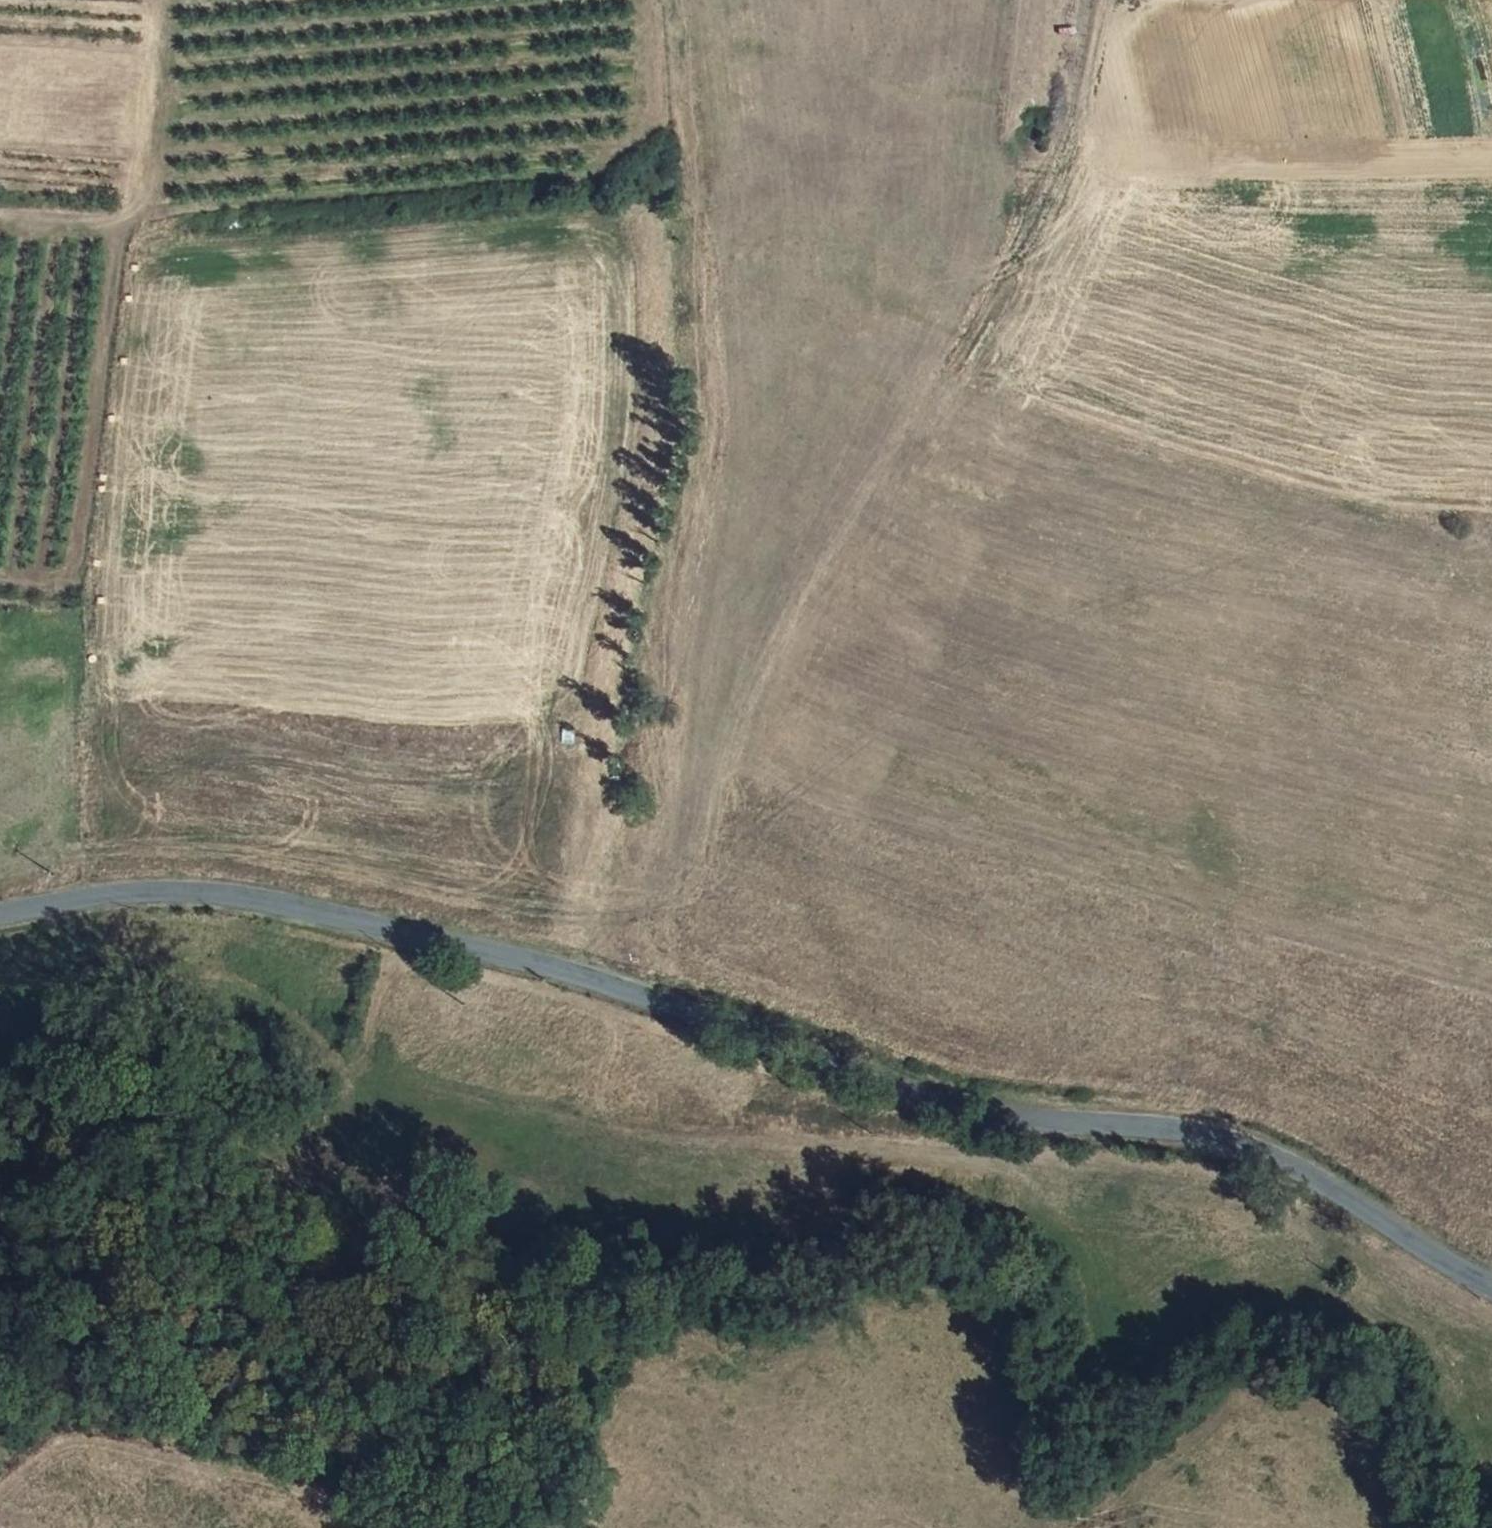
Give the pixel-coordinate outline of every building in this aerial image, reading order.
[(579,727),(568,727),(568,730),(565,732),(566,742),(578,741),(579,727)]
